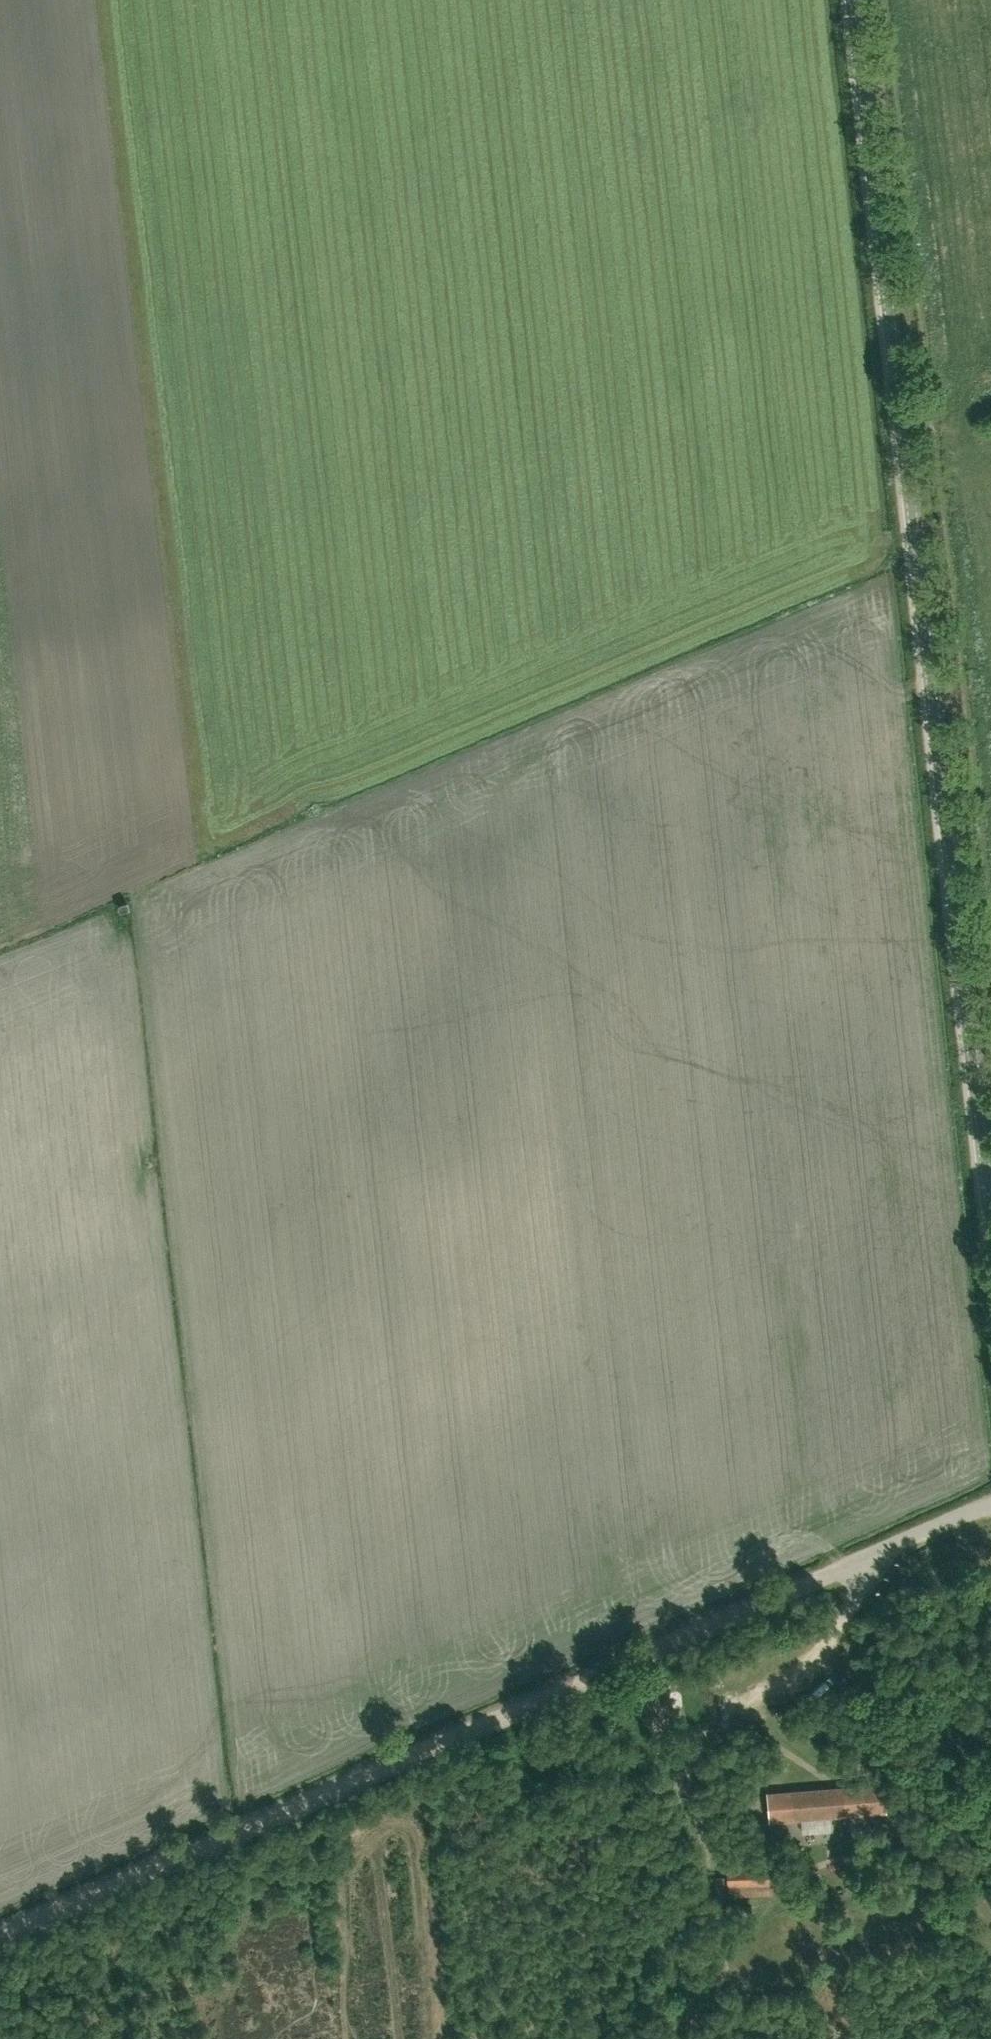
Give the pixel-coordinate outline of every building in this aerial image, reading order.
[(886,1812),(884,1785),(768,1795),(771,1821),(886,1812)] [(773,1870),(727,1871),(728,1888),(773,1886),(773,1870)]
